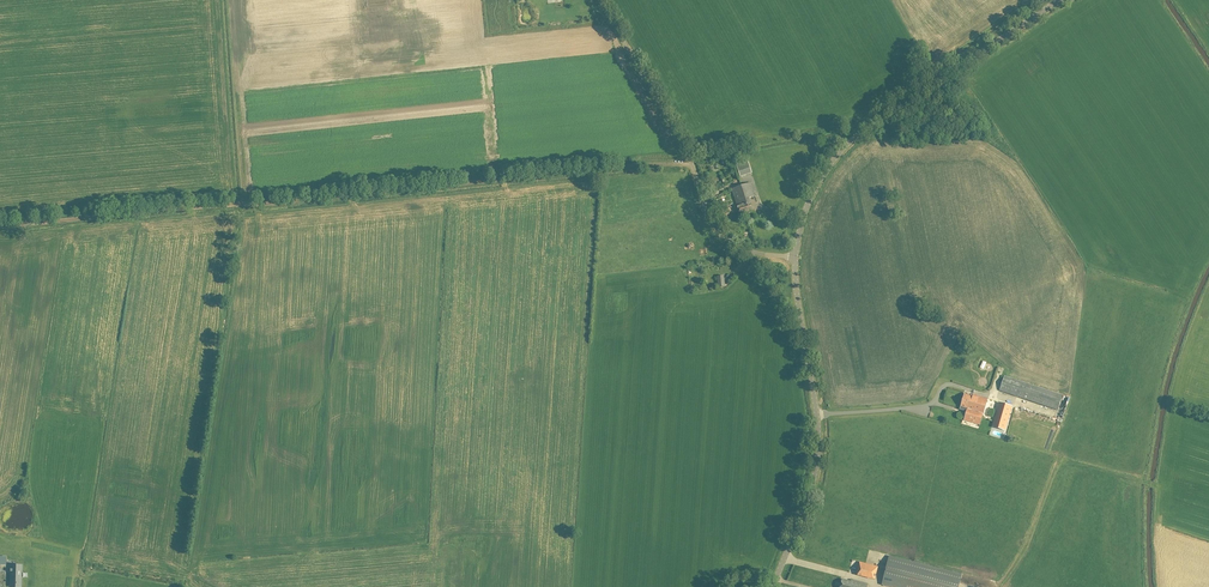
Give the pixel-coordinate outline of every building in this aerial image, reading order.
[(740,177),(751,173),(748,161),(736,165),(740,177)] [(740,214),(746,212),(752,210),(748,199),(755,197),(751,183),(732,190),(740,214)] [(719,209),(721,217),(729,214),(727,206),(719,209)] [(1057,410),(1062,396),(1004,377),(999,391),(1057,410)] [(980,425),(987,400),(972,395),(971,397),(964,395),(960,410),(967,412),(964,420),(980,425)] [(995,421),(993,427),(1005,430),(1006,424),(1012,407),(1000,403),(995,421)] [(28,567),(34,564),(30,557),(24,559),(28,567)] [(890,557),(883,585),(892,586),(959,586),(961,576),(890,557)] [(875,580),(878,567),(859,562),(856,575),(875,580)] [(16,584),(20,584),(21,566),(11,566),(11,569),(10,569),(10,572),(11,572),(10,584),(15,584),(16,584)]
